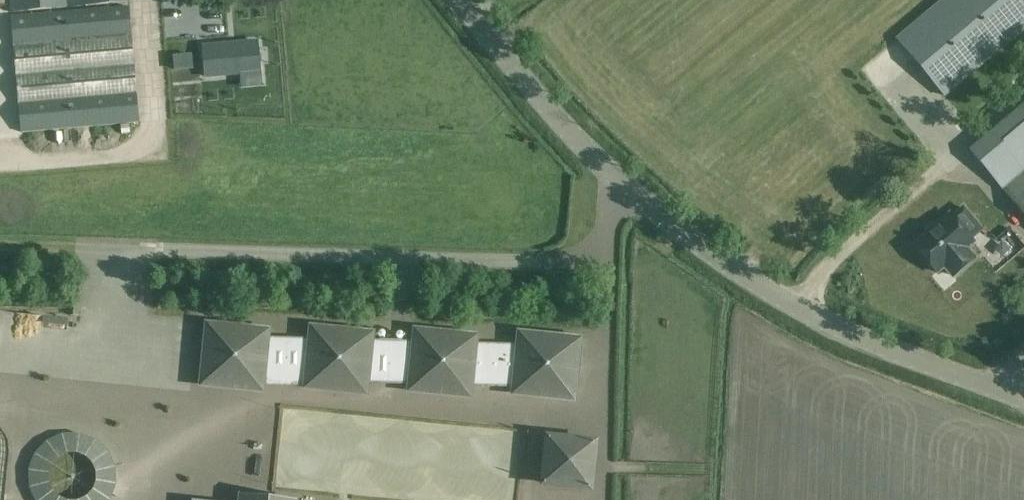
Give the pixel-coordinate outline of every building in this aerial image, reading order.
[(127,0),(10,0),(11,12),(127,2),(127,0)] [(944,97),(1023,30),(1023,0),(946,0),(897,40),(944,97)] [(11,15),(14,44),(21,133),(139,122),(128,5),(11,15)] [(241,73),(259,72),(257,42),(203,46),(205,76),(241,73)] [(968,157),(1023,224),(1023,111),(968,157)] [(950,214),(913,245),(937,272),(944,266),(953,276),(974,258),(966,248),(973,241),(966,232),(976,223),(963,208),(953,217),(950,214)] [(505,330),(506,313),(471,312),(471,329),(505,330)] [(264,393),(265,380),(303,381),(302,389),(368,396),(369,383),(406,384),(405,392),(472,399),(473,386),(510,387),(510,395),(575,402),(582,335),(516,329),(515,344),(478,343),(479,332),(412,325),(411,341),(373,340),(375,329),(309,323),(307,338),(270,337),(271,327),(205,320),(198,387),(264,393)] [(594,442),(548,438),(543,484),(589,489),(594,442)]
